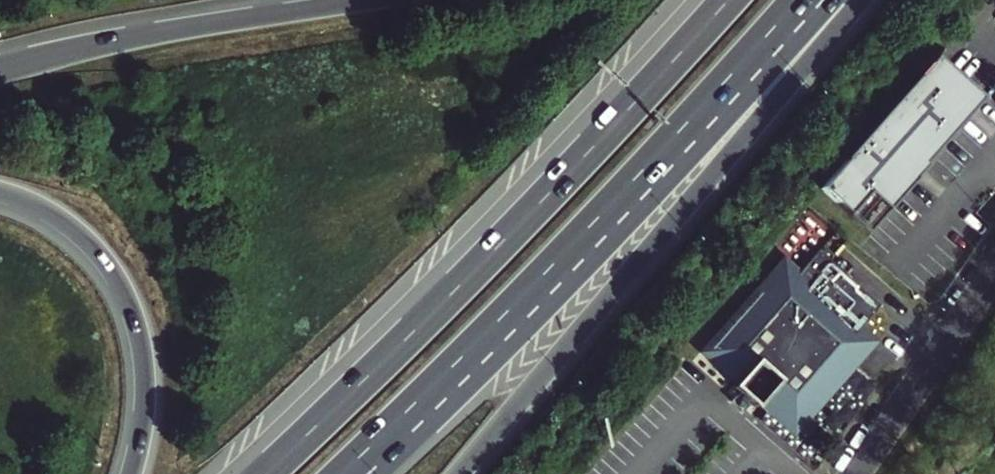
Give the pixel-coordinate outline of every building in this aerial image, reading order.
[(986,96),(939,54),(927,68),(836,171),(822,187),(870,229),(986,96)] [(877,296),(816,241),(797,262),(781,247),(761,269),(769,277),(712,341),(740,366),(738,369),(745,376),(738,383),(745,389),(751,382),(759,389),(761,387),(766,391),(763,395),(779,410),(789,399),(799,409),(812,394),(808,391),(859,333),(851,326),(877,296)]
